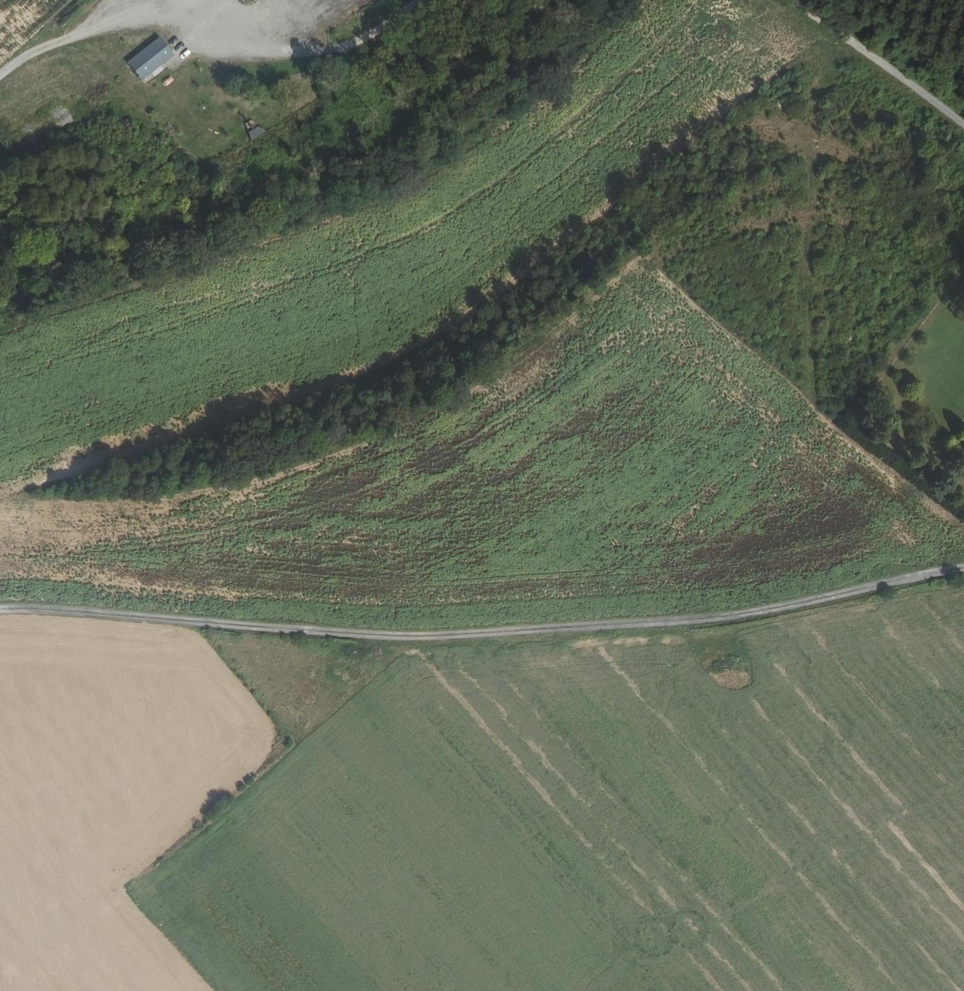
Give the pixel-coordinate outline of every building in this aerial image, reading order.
[(141,77),(171,54),(159,38),(129,61),(141,77)] [(718,660),(715,664),(715,666),(718,670),(722,673),(728,671),(729,666),(728,662),(724,659),(718,660)]
